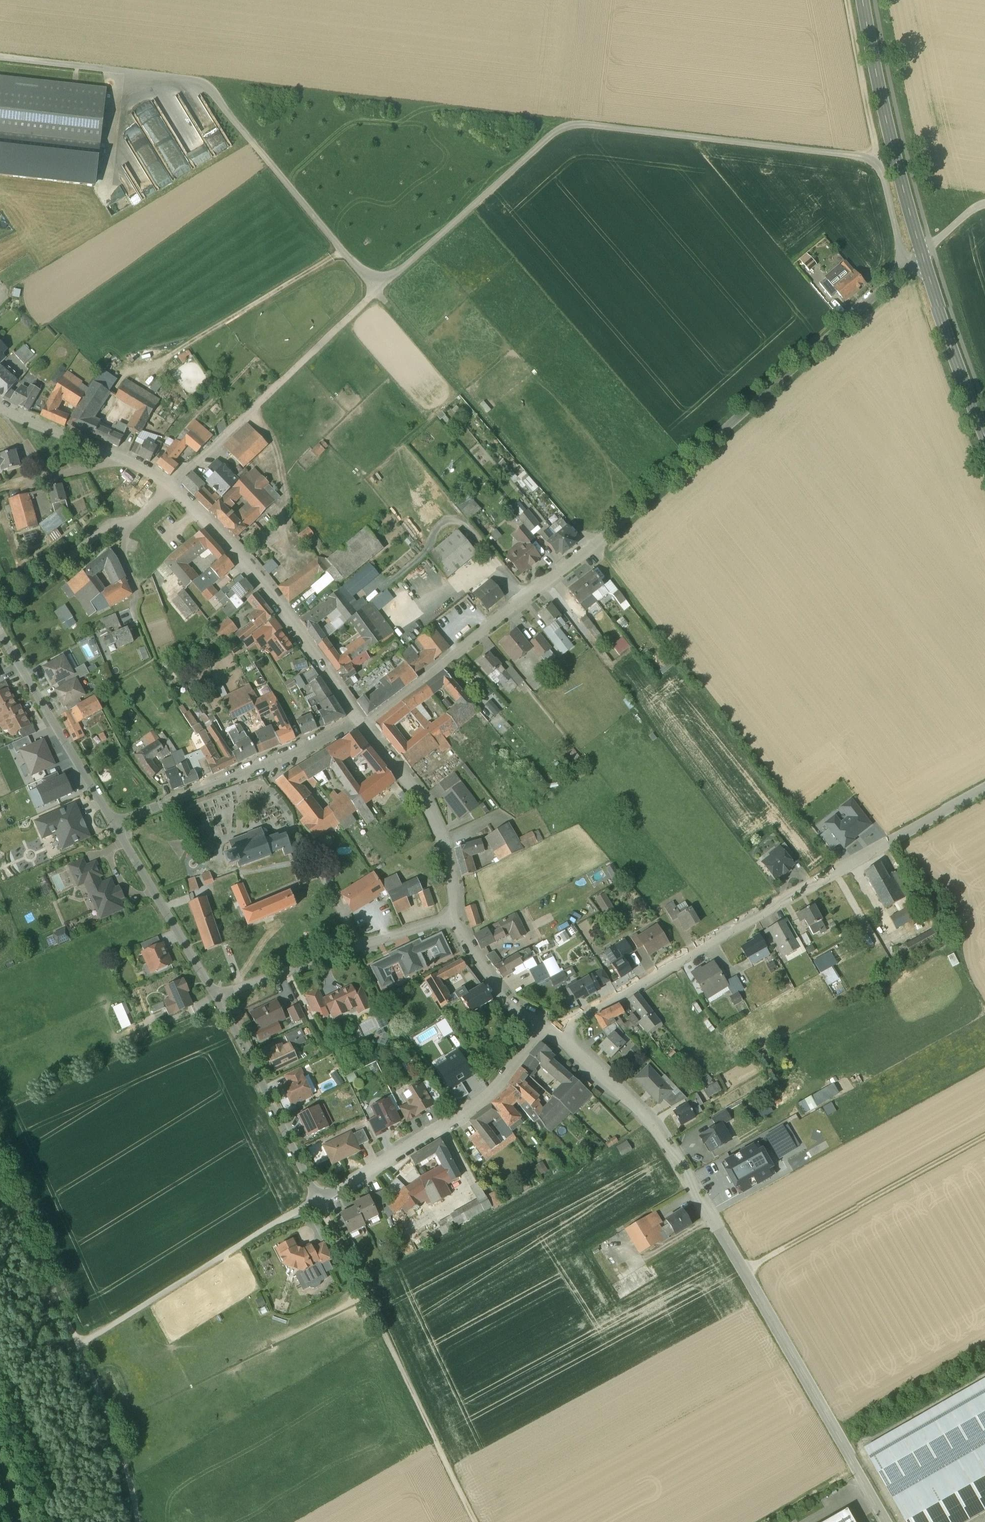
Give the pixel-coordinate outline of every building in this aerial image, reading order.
[(0,81),(0,135),(99,146),(105,93),(0,81)] [(99,146),(0,135),(0,176),(95,187),(99,146)] [(122,197),(113,207),(120,214),(129,204),(122,197)] [(801,264),(808,273),(816,267),(809,258),(801,264)] [(853,275),(844,264),(840,268),(849,278),(853,275)] [(827,284),(833,291),(849,278),(843,271),(827,284)] [(849,278),(833,291),(836,295),(843,303),(863,286),(853,275),(849,278)] [(825,281),(819,286),(830,300),(836,295),(833,291),(827,284),(825,281)] [(34,358),(24,347),(15,356),(24,367),(34,358)] [(188,353),(178,360),(183,366),(193,360),(188,353)] [(0,369),(0,398),(3,401),(11,392),(17,384),(0,369)] [(78,384),(65,376),(58,387),(53,396),(62,402),(77,410),(86,396),(75,389),(78,384)] [(55,390),(39,381),(35,385),(41,389),(52,395),(55,390)] [(159,403),(125,383),(115,399),(139,413),(149,419),(159,403)] [(70,421),(66,427),(85,435),(91,421),(109,394),(94,384),(89,392),(86,396),(77,410),(71,419),(70,421)] [(89,392),(78,384),(75,389),(86,396),(89,392)] [(41,389),(35,385),(32,389),(39,393),(41,389)] [(29,392),(21,388),(17,395),(11,392),(3,401),(28,414),(37,397),(39,393),(32,389),(29,392)] [(52,395),(41,389),(39,393),(37,397),(48,403),(52,395)] [(53,396),(40,419),(51,423),(55,414),(62,402),(53,396)] [(149,419),(139,413),(133,423),(144,428),(149,419)] [(441,424),(451,417),(448,413),(438,420),(441,424)] [(68,420),(55,414),(51,423),(65,429),(69,420),(68,420)] [(110,434),(98,429),(100,425),(91,421),(85,435),(118,449),(127,430),(119,426),(117,430),(113,428),(110,434)] [(144,428),(133,423),(129,430),(140,435),(144,428)] [(195,425),(188,433),(189,434),(183,443),(186,446),(197,455),(212,439),(195,425)] [(248,426),(223,449),(243,470),(267,447),(248,426)] [(185,432),(175,442),(176,443),(180,446),(183,443),(189,434),(188,433),(185,432)] [(154,448),(144,443),(142,447),(137,458),(150,464),(153,457),(156,458),(162,445),(156,442),(154,448)] [(176,443),(164,458),(164,457),(156,467),(170,478),(178,469),(172,464),(186,446),(183,443),(180,446),(176,443)] [(136,444),(130,454),(137,458),(142,447),(136,444)] [(319,447),(313,453),(318,458),(324,452),(323,451),(327,448),(323,444),(319,447)] [(0,457),(0,469),(1,469),(2,473),(19,468),(15,453),(0,457)] [(238,484),(217,462),(208,471),(215,478),(208,484),(220,497),(222,499),(238,484)] [(253,470),(234,488),(234,489),(241,497),(247,503),(267,485),(253,470)] [(515,480),(530,496),(538,489),(523,472),(515,480)] [(205,488),(191,474),(180,485),(199,503),(206,496),(201,492),(205,488)] [(267,485),(247,503),(248,504),(261,517),(280,499),(267,485)] [(426,485),(416,492),(420,498),(430,490),(426,485)] [(61,486),(48,489),(55,514),(63,508),(66,512),(68,510),(61,486)] [(241,497),(234,489),(230,493),(238,500),(241,497)] [(230,493),(209,513),(236,540),(245,531),(233,519),(226,511),(238,500),(230,493)] [(29,495),(9,500),(18,532),(37,527),(29,495)] [(218,499),(215,495),(210,500),(215,506),(220,501),(218,499)] [(210,500),(206,496),(199,503),(208,513),(215,506),(210,500)] [(471,523),(481,513),(470,502),(460,511),(471,523)] [(516,502),(512,505),(517,510),(520,507),(516,502)] [(248,504),(233,519),(245,531),(261,517),(248,504)] [(55,514),(39,526),(51,543),(61,536),(56,529),(71,518),(66,512),(63,508),(55,514)] [(527,512),(518,520),(529,533),(538,526),(527,512)] [(561,521),(555,525),(559,529),(560,528),(564,525),(561,521)] [(373,524),(366,530),(372,538),(376,535),(374,534),(379,530),(373,524)] [(567,528),(564,525),(560,528),(563,531),(556,536),(568,551),(575,545),(572,541),(575,538),(567,528)] [(523,527),(513,536),(522,548),(526,545),(527,545),(534,539),(523,527)] [(313,536),(308,529),(299,537),(304,543),(313,536)] [(366,530),(327,562),(332,568),(328,571),(333,577),(332,578),(338,586),(382,550),(372,538),(366,530)] [(203,532),(183,547),(192,560),(192,561),(207,550),(218,562),(224,556),(219,550),(203,532)] [(457,532),(426,558),(430,562),(436,569),(446,581),(477,555),(457,532)] [(568,551),(556,536),(550,542),(547,538),(544,541),(546,544),(546,545),(554,555),(558,552),(561,557),(568,551)] [(522,548),(514,555),(510,554),(509,559),(508,560),(520,574),(530,566),(531,567),(536,562),(535,561),(538,558),(527,545),(526,545),(522,548)] [(183,547),(174,555),(156,572),(165,579),(172,573),(178,580),(189,571),(185,566),(192,560),(183,547)] [(110,552),(88,569),(77,577),(86,588),(96,580),(94,577),(105,569),(110,576),(114,586),(117,584),(117,585),(125,581),(116,561),(110,552)] [(224,557),(210,570),(219,581),(234,568),(224,557)] [(318,560),(279,590),(289,604),(316,583),(320,578),(327,572),(328,571),(332,568),(327,562),(318,560)] [(430,562),(428,563),(425,560),(422,563),(425,566),(424,567),(430,574),(436,569),(430,562)] [(272,561),(263,569),(268,576),(278,568),(272,561)] [(369,566),(343,588),(349,595),(375,573),(369,566)] [(197,580),(193,584),(202,596),(211,588),(219,581),(210,570),(197,580)] [(189,571),(178,580),(182,584),(186,589),(193,584),(197,580),(194,576),(189,571)] [(198,572),(194,576),(197,580),(202,576),(198,572)] [(592,573),(580,583),(591,597),(597,592),(602,599),(608,595),(602,587),(592,573)] [(240,576),(232,583),(236,588),(244,581),(240,576)] [(77,577),(68,584),(75,595),(76,596),(86,588),(77,577)] [(114,586),(104,592),(105,593),(102,595),(110,609),(132,596),(126,585),(127,585),(125,581),(117,585),(117,584),(114,586)] [(236,588),(231,591),(232,591),(230,592),(225,596),(229,602),(236,596),(240,602),(253,592),(244,581),(236,588)] [(490,583),(474,596),(486,610),(501,597),(490,583)] [(580,583),(568,592),(579,606),(585,613),(590,609),(584,601),(591,597),(580,583)] [(68,584),(61,589),(69,600),(75,595),(68,584)] [(182,584),(175,590),(179,595),(186,589),(182,584)] [(100,586),(79,601),(89,617),(96,612),(90,604),(102,595),(105,593),(104,592),(100,586)] [(230,592),(227,587),(221,592),(225,596),(230,592)] [(211,588),(202,596),(208,602),(217,595),(211,588)] [(349,595),(343,588),(332,597),(340,607),(336,611),(340,616),(343,613),(350,620),(351,620),(361,611),(356,604),(349,595)] [(199,610),(184,592),(171,603),(186,621),(199,610)] [(597,592),(591,597),(596,604),(602,599),(597,592)] [(625,602),(618,592),(612,597),(620,606),(625,602)] [(255,595),(248,601),(253,606),(260,600),(255,595)] [(386,600),(382,595),(367,606),(367,607),(370,611),(376,607),(377,608),(386,600)] [(332,597),(319,608),(326,618),(329,616),(328,615),(335,610),(336,611),(340,607),(332,597)] [(361,599),(356,604),(361,611),(367,607),(367,606),(361,599)] [(274,618),(260,600),(253,606),(258,612),(249,620),(250,622),(252,624),(258,631),(274,618)] [(625,602),(620,606),(624,612),(629,608),(625,602)] [(228,617),(236,610),(230,604),(222,610),(228,617)] [(65,606),(55,613),(65,629),(76,623),(65,606)] [(550,606),(538,615),(548,628),(548,629),(553,635),(558,630),(554,624),(560,619),(550,606)] [(361,611),(351,620),(358,630),(363,637),(380,625),(370,611),(367,607),(361,611)] [(319,608),(300,622),(307,632),(315,626),(326,618),(319,608)] [(340,616),(330,625),(336,632),(342,626),(350,620),(343,613),(340,616)] [(115,615),(100,621),(94,624),(98,633),(106,629),(106,630),(120,625),(115,615)] [(593,627),(586,617),(580,622),(587,631),(593,627)] [(227,620),(216,630),(224,641),(236,631),(227,620)] [(363,637),(352,645),(360,657),(378,644),(392,635),(393,634),(384,622),(380,625),(363,637)] [(251,626),(236,637),(242,644),(258,631),(252,624),(251,626)] [(330,625),(323,632),(321,634),(325,640),(335,632),(336,632),(330,625)] [(321,634),(315,626),(307,632),(318,647),(325,641),(325,640),(321,634)] [(263,628),(252,636),(261,648),(267,643),(267,642),(272,639),(263,628)] [(448,650),(431,628),(418,640),(427,651),(430,655),(427,657),(432,663),(448,650)] [(553,635),(548,629),(548,628),(543,632),(555,648),(560,644),(553,635)] [(128,629),(112,636),(103,640),(106,647),(115,643),(118,650),(133,643),(128,629)] [(566,640),(558,630),(553,635),(560,644),(566,640)] [(293,650),(279,633),(272,639),(267,642),(267,643),(280,660),(293,650)] [(516,634),(510,639),(509,638),(500,645),(513,661),(520,655),(521,657),(530,651),(516,634)] [(392,635),(378,644),(380,647),(394,638),(392,635)] [(539,638),(529,646),(539,659),(550,650),(539,638)] [(560,644),(555,648),(562,657),(573,649),(566,640),(560,644)] [(341,659),(338,655),(336,656),(325,641),(318,647),(337,673),(345,668),(345,667),(351,662),(360,657),(352,645),(345,650),(348,654),(341,659)] [(417,659),(408,648),(398,656),(414,676),(424,668),(424,669),(432,663),(427,657),(430,655),(427,651),(417,659)] [(366,654),(358,659),(362,665),(370,659),(366,654)] [(494,662),(488,655),(483,660),(482,659),(478,662),(479,662),(477,664),(489,677),(495,672),(499,677),(505,673),(500,667),(495,661),(494,662)] [(414,676),(398,656),(391,662),(398,670),(410,684),(417,679),(414,676)] [(63,658),(44,669),(53,685),(57,683),(66,678),(70,684),(76,681),(89,674),(84,665),(71,672),(63,658)] [(345,668),(337,673),(339,677),(343,684),(356,675),(353,671),(362,665),(358,659),(345,668)] [(295,670),(308,668),(307,661),(294,664),(295,670)] [(505,673),(499,677),(497,679),(503,687),(511,680),(515,686),(521,681),(511,668),(505,673)] [(410,684),(398,670),(393,674),(404,689),(410,684)] [(258,671),(250,675),(252,679),(261,675),(258,671)] [(444,672),(425,686),(432,695),(439,690),(438,689),(442,686),(458,705),(460,707),(468,700),(444,672)] [(378,692),(366,702),(363,698),(357,703),(367,717),(404,689),(393,674),(380,683),(382,687),(377,691),(378,692)] [(317,675),(307,681),(310,685),(319,679),(317,675)] [(66,678),(57,683),(60,690),(70,684),(66,678)] [(296,685),(292,679),(284,685),(287,690),(296,685)] [(332,698),(319,679),(310,685),(313,690),(311,691),(315,698),(320,705),(321,704),(332,698)] [(510,695),(523,684),(521,681),(515,686),(511,680),(503,687),(510,695)] [(60,690),(56,692),(64,706),(65,706),(79,698),(84,696),(76,681),(70,684),(60,690)] [(0,685),(0,694),(7,690),(7,691),(10,690),(6,682),(0,685)] [(244,689),(228,696),(221,683),(214,686),(226,708),(236,729),(240,726),(235,718),(250,710),(254,708),(252,704),(247,696),(244,689)] [(252,692),(250,686),(244,689),(247,696),(252,704),(259,701),(254,691),(252,692)] [(425,686),(402,703),(409,712),(414,708),(432,695),(425,686)] [(3,716),(17,709),(7,691),(7,690),(0,694),(0,718),(3,716)] [(273,695),(259,701),(266,716),(272,713),(280,709),(273,695)] [(82,704),(76,707),(83,720),(102,710),(95,697),(82,704)] [(79,698),(65,706),(68,712),(69,711),(76,707),(82,704),(79,698)] [(315,698),(307,703),(310,710),(315,707),(319,716),(326,712),(321,704),(320,705),(315,698)] [(338,707),(332,698),(321,704),(326,712),(338,707)] [(458,705),(446,716),(458,730),(478,712),(468,700),(460,707),(458,705)] [(259,701),(252,704),(254,708),(260,719),(266,716),(259,701)] [(402,703),(375,725),(387,740),(395,734),(389,727),(404,715),(409,712),(402,703)] [(492,703),(487,707),(495,719),(501,714),(492,703)] [(17,709),(3,716),(9,729),(9,732),(10,735),(13,736),(16,735),(17,732),(19,731),(29,726),(29,725),(19,707),(17,709)] [(76,707),(69,711),(75,725),(78,723),(83,720),(76,707)] [(315,707),(310,710),(315,720),(320,717),(319,716),(315,707)] [(326,712),(319,716),(320,717),(324,727),(345,718),(338,707),(326,712)] [(185,708),(180,711),(184,717),(189,713),(185,708)] [(236,729),(226,708),(215,715),(208,719),(213,728),(217,734),(217,735),(228,729),(230,733),(238,729),(241,728),(240,726),(236,729)] [(431,727),(414,708),(409,712),(415,718),(421,725),(423,729),(425,731),(431,727)] [(272,713),(277,725),(286,721),(280,709),(272,713)] [(212,710),(204,716),(208,719),(215,715),(212,710)] [(68,712),(62,716),(68,729),(75,725),(69,711),(68,712)] [(415,718),(409,712),(404,715),(410,722),(415,718)] [(195,721),(189,713),(184,717),(191,729),(208,719),(204,716),(195,721)] [(310,716),(296,722),(302,736),(316,730),(312,721),(310,716)] [(431,727),(425,731),(432,740),(440,734),(445,741),(458,730),(446,716),(431,727)] [(315,720),(312,721),(316,730),(324,727),(320,717),(315,720)] [(415,718),(410,722),(417,730),(410,735),(414,740),(425,731),(423,729),(421,725),(415,718)] [(208,719),(191,729),(197,737),(199,736),(205,748),(209,746),(207,742),(204,737),(210,734),(208,731),(213,728),(208,719)] [(277,725),(282,734),(275,737),(280,746),(295,740),(290,728),(286,721),(277,725)] [(75,725),(68,729),(74,742),(84,737),(78,723),(75,725)] [(29,726),(19,731),(23,739),(28,737),(36,733),(31,724),(29,725),(29,726)] [(258,725),(254,727),(256,733),(265,730),(262,724),(258,725)] [(213,728),(208,731),(210,734),(212,737),(217,734),(213,728)] [(256,733),(255,734),(257,738),(249,742),(256,755),(263,753),(280,746),(275,737),(271,728),(265,730),(256,733)] [(240,735),(238,729),(230,733),(227,734),(234,748),(236,747),(239,753),(232,756),(238,764),(238,765),(256,755),(249,742),(248,740),(244,733),(240,735)] [(395,734),(387,740),(405,763),(411,769),(416,765),(421,761),(438,747),(432,740),(425,731),(414,740),(408,745),(405,748),(403,745),(395,734)] [(356,732),(340,742),(349,756),(353,761),(362,756),(369,750),(356,732)] [(103,734),(95,737),(98,744),(106,741),(103,734)] [(161,734),(158,737),(163,743),(166,741),(161,734)] [(440,734),(432,740),(438,747),(445,741),(440,734)] [(20,752),(33,746),(28,737),(23,739),(13,744),(17,753),(20,752)] [(155,738),(149,742),(152,746),(158,743),(155,738)] [(31,777),(56,766),(45,741),(33,746),(20,752),(31,777)] [(445,741),(438,747),(443,754),(450,748),(445,741)] [(176,753),(169,742),(164,745),(165,746),(170,754),(171,756),(176,753)] [(340,742),(325,752),(333,765),(334,766),(340,763),(343,761),(342,760),(349,756),(340,742)] [(152,746),(144,751),(150,761),(156,757),(153,753),(162,748),(158,743),(152,746)] [(162,748),(153,753),(156,757),(159,761),(168,757),(169,760),(172,759),(171,756),(170,754),(165,746),(162,748)] [(205,748),(201,750),(204,756),(212,751),(209,746),(205,748)] [(214,754),(212,751),(204,756),(205,759),(206,760),(207,760),(211,768),(210,769),(212,773),(213,776),(238,764),(232,756),(227,750),(224,752),(223,753),(227,760),(220,764),(214,754)] [(369,750),(362,756),(377,775),(367,783),(377,796),(395,782),(369,750)] [(144,751),(136,757),(142,766),(150,761),(144,751)] [(176,753),(171,756),(172,759),(174,765),(176,768),(186,764),(187,764),(181,751),(176,753)] [(325,752),(319,756),(327,769),(330,767),(333,765),(325,752)] [(319,756),(306,764),(298,769),(307,781),(308,782),(312,779),(327,769),(319,756)] [(169,760),(166,761),(168,767),(174,765),(172,759),(169,760)] [(205,759),(198,762),(204,777),(212,773),(210,769),(211,768),(207,760),(206,760),(205,759)] [(150,761),(142,766),(147,774),(152,779),(158,774),(157,771),(154,768),(150,761)] [(340,763),(334,766),(333,765),(330,767),(346,792),(343,794),(350,803),(357,798),(354,793),(350,788),(354,785),(340,763)] [(190,774),(186,764),(176,768),(177,770),(184,787),(184,788),(198,782),(194,772),(190,774)] [(298,769),(275,784),(296,809),(309,799),(310,798),(299,786),(307,781),(298,769)] [(177,770),(165,775),(171,792),(184,787),(177,770)] [(42,780),(45,786),(60,779),(57,773),(42,780)] [(453,775),(434,788),(440,796),(459,783),(453,775)] [(44,806),(72,794),(64,777),(60,779),(45,786),(37,790),(44,806)] [(318,786),(312,779),(308,782),(307,782),(313,788),(315,789),(318,786)] [(371,800),(377,796),(367,783),(362,787),(371,800)] [(459,783),(440,796),(442,799),(461,785),(459,783)] [(362,787),(358,790),(354,785),(350,788),(354,793),(357,798),(364,806),(371,800),(362,787)] [(461,785),(442,799),(448,807),(449,806),(460,820),(468,814),(476,809),(475,808),(465,794),(467,793),(461,785)] [(338,798),(335,794),(331,797),(330,796),(328,798),(329,799),(336,808),(342,803),(338,798)] [(350,803),(343,794),(338,798),(342,803),(336,808),(331,812),(339,825),(351,816),(357,811),(364,806),(357,798),(350,803)] [(309,799),(296,809),(304,819),(300,822),(304,828),(322,815),(309,799)] [(329,799),(324,804),(329,810),(331,812),(336,808),(329,799)] [(825,826),(829,831),(840,844),(844,849),(852,843),(851,841),(869,827),(850,803),(842,809),(849,818),(839,826),(834,819),(825,826)] [(75,806),(36,823),(43,839),(61,831),(68,847),(89,837),(85,828),(83,829),(81,823),(82,823),(75,806)] [(364,806),(357,811),(361,816),(368,811),(364,806)] [(476,809),(468,814),(473,821),(485,815),(478,806),(475,808),(476,809)] [(322,815),(304,828),(313,840),(331,826),(333,829),(339,825),(331,812),(329,810),(322,815)] [(368,811),(361,816),(368,826),(375,820),(368,811)] [(351,816),(339,825),(343,832),(356,822),(351,816)] [(507,825),(500,830),(514,855),(522,851),(517,842),(507,825)] [(331,826),(313,840),(319,846),(336,833),(333,829),(331,826)] [(248,836),(228,843),(233,855),(223,858),(227,869),(237,866),(239,870),(271,857),(270,855),(282,851),(284,858),(288,856),(290,855),(292,854),(297,850),(295,845),(289,844),(286,836),(279,839),(278,836),(265,841),(264,839),(266,838),(267,837),(267,835),(267,834),(266,832),(264,831),(263,831),(261,831),(261,830),(248,835),(248,836)] [(514,855),(500,830),(485,839),(490,848),(496,859),(498,863),(514,855)] [(831,852),(840,844),(829,831),(820,838),(831,852)] [(537,832),(517,842),(522,851),(542,842),(537,832)] [(485,839),(481,842),(483,851),(490,848),(485,839)] [(465,847),(454,850),(460,871),(471,868),(468,858),(484,853),(483,851),(481,842),(464,847),(465,847)] [(783,845),(775,851),(778,855),(779,854),(784,861),(786,859),(791,856),(783,845)] [(772,860),(770,858),(762,865),(774,881),(782,875),(783,876),(789,871),(788,870),(792,867),(786,859),(784,861),(779,854),(778,855),(772,860)] [(496,859),(471,871),(472,875),(498,863),(496,859)] [(95,863),(83,869),(89,882),(98,878),(101,877),(95,863)] [(878,865),(863,874),(872,890),(887,882),(878,865)] [(471,868),(460,871),(462,878),(472,875),(471,871),(471,868)] [(110,881),(101,885),(98,878),(89,882),(83,869),(72,874),(78,887),(85,884),(96,908),(102,906),(107,917),(123,909),(119,900),(123,899),(119,888),(115,890),(110,881)] [(373,873),(340,893),(347,904),(356,899),(358,898),(363,906),(378,897),(378,895),(384,891),(379,883),(373,873)] [(209,874),(201,877),(204,886),(213,882),(209,874)] [(395,875),(379,883),(384,891),(387,896),(388,896),(387,894),(401,887),(395,875)] [(195,879),(184,883),(188,894),(198,891),(195,879)] [(401,887),(387,894),(388,896),(392,905),(406,899),(422,891),(417,881),(417,880),(401,887)] [(875,896),(884,911),(907,898),(897,880),(893,882),(894,885),(875,896)] [(291,893),(252,910),(242,885),(233,889),(249,927),(297,906),(291,893)] [(384,891),(378,895),(381,900),(387,896),(384,891)] [(427,891),(419,895),(419,894),(424,910),(434,907),(430,896),(427,891)] [(220,947),(204,899),(191,903),(207,951),(220,947)] [(406,899),(392,905),(396,915),(410,909),(406,899)] [(616,916),(607,899),(596,905),(605,922),(616,916)] [(684,904),(675,909),(679,916),(676,918),(677,920),(684,932),(698,924),(690,910),(688,911),(684,904)] [(474,905),(465,909),(471,929),(481,926),(474,905)] [(912,906),(896,915),(903,926),(918,917),(912,906)] [(667,911),(665,912),(672,923),(677,920),(676,918),(679,916),(675,909),(674,907),(672,908),(667,911)] [(812,907),(795,916),(799,924),(804,922),(808,929),(814,926),(820,923),(820,922),(812,907)] [(903,926),(896,915),(888,919),(894,930),(903,926)] [(514,916),(497,925),(500,930),(505,937),(511,934),(512,935),(522,930),(514,916)] [(592,920),(586,924),(590,929),(596,924),(592,920)] [(797,940),(786,921),(781,924),(791,943),(797,940)] [(820,923),(814,926),(818,934),(824,930),(820,923)] [(781,924),(768,931),(783,958),(795,951),(791,943),(781,924)] [(668,945),(656,927),(637,938),(637,939),(642,947),(647,955),(660,948),(661,949),(668,945)] [(65,930),(54,935),(58,944),(69,939),(65,930)] [(487,930),(474,937),(481,950),(494,943),(505,937),(500,930),(490,936),(487,930)] [(522,930),(512,935),(515,941),(525,936),(522,930)] [(931,931),(904,946),(909,957),(938,942),(931,931)] [(441,933),(421,943),(420,940),(412,943),(419,958),(410,962),(416,974),(427,968),(421,955),(436,948),(439,954),(433,957),(436,964),(452,957),(441,933)] [(804,935),(800,937),(805,947),(810,944),(804,935)] [(637,938),(636,936),(630,939),(637,950),(642,947),(637,939),(637,938)] [(753,943),(740,950),(745,960),(747,959),(753,956),(765,950),(758,937),(751,940),(753,943)] [(157,938),(141,945),(145,953),(161,946),(157,938)] [(624,940),(608,951),(611,956),(617,952),(622,959),(632,953),(627,945),(624,940)] [(861,940),(849,946),(852,953),(864,946),(861,940)] [(412,943),(403,947),(408,958),(410,962),(419,958),(412,943)] [(145,953),(143,954),(147,964),(151,966),(154,972),(155,972),(157,973),(160,971),(161,969),(171,964),(163,945),(161,946),(145,953)] [(403,947),(395,951),(400,962),(408,958),(403,947)] [(530,949),(522,954),(527,962),(534,958),(530,949)] [(765,950),(753,956),(747,959),(751,967),(769,957),(765,950)] [(389,957),(370,966),(381,990),(394,984),(391,976),(387,978),(384,971),(398,965),(405,979),(416,974),(410,962),(408,958),(400,962),(395,951),(388,955),(389,957)] [(622,959),(617,952),(611,956),(615,963),(611,966),(619,980),(631,973),(622,959)] [(493,953),(485,957),(494,968),(501,964),(493,953)] [(837,953),(812,967),(832,1004),(845,997),(831,973),(844,965),(837,953)] [(501,964),(494,968),(503,980),(512,974),(511,971),(527,962),(522,954),(517,956),(516,956),(501,964)] [(462,961),(435,975),(440,983),(467,968),(462,961)] [(712,964),(700,972),(699,970),(691,975),(704,996),(715,990),(717,993),(726,988),(727,987),(724,983),(712,964)] [(602,971),(591,977),(597,989),(609,982),(602,971)] [(562,973),(549,979),(553,987),(566,981),(562,973)] [(440,983),(435,975),(425,981),(434,995),(431,997),(435,1004),(438,1002),(447,996),(440,983)] [(577,985),(576,985),(579,990),(571,995),(572,996),(575,1001),(583,997),(584,999),(598,992),(597,989),(591,977),(577,985)] [(743,991),(735,977),(730,980),(737,994),(743,991)] [(730,980),(724,983),(727,987),(726,988),(732,997),(737,994),(730,980)] [(183,981),(166,989),(173,1004),(167,1007),(171,1015),(191,1006),(185,992),(187,992),(183,981)] [(576,983),(568,988),(567,991),(570,996),(572,996),(571,995),(579,990),(576,985),(577,985),(576,983)] [(482,986),(467,995),(464,989),(454,995),(458,1000),(461,998),(470,1014),(492,1001),(482,986)] [(340,995),(326,1002),(333,1017),(347,1011),(346,1008),(347,1004),(351,1002),(355,1004),(359,1012),(369,1008),(360,990),(353,993),(350,988),(339,993),(340,995)] [(317,992),(307,997),(312,1006),(322,1001),(317,992)] [(447,996),(438,1002),(442,1009),(452,1002),(447,996)] [(653,1017),(636,996),(628,1001),(643,1020),(638,1023),(638,1024),(638,1025),(646,1034),(655,1027),(657,1030),(661,1027),(653,1017)] [(733,1010),(742,1006),(739,998),(730,1002),(733,1010)] [(322,1001),(312,1006),(314,1011),(324,1006),(322,1001)] [(276,1002),(251,1014),(259,1031),(257,1032),(261,1040),(272,1035),(269,1027),(285,1020),(276,1002)] [(121,1004),(113,1008),(115,1013),(123,1010),(121,1004)] [(299,1006),(287,1011),(293,1023),(305,1018),(299,1006)] [(618,1006),(594,1017),(603,1031),(615,1024),(611,1019),(623,1013),(618,1006)] [(123,1010),(115,1013),(122,1030),(131,1026),(124,1009),(123,1010)] [(632,1015),(627,1019),(629,1022),(634,1029),(638,1025),(638,1024),(638,1023),(632,1015)] [(359,1025),(365,1037),(379,1030),(374,1018),(359,1025)] [(414,1049),(441,1034),(434,1022),(407,1037),(414,1049)] [(629,1022),(624,1025),(630,1033),(634,1030),(635,1030),(634,1029),(629,1022)] [(444,1038),(450,1034),(444,1023),(437,1026),(444,1038)] [(615,1024),(603,1031),(607,1039),(612,1034),(618,1028),(615,1024)] [(646,1034),(638,1025),(634,1029),(635,1030),(634,1030),(642,1040),(643,1041),(649,1037),(646,1034)] [(622,1026),(618,1029),(624,1038),(628,1035),(622,1026)] [(301,1028),(284,1036),(289,1045),(292,1049),(306,1043),(303,1037),(304,1037),(301,1028)] [(607,1039),(598,1048),(611,1060),(624,1046),(612,1034),(607,1039)] [(778,1044),(772,1034),(761,1042),(767,1052),(778,1044)] [(386,1039),(378,1035),(375,1042),(377,1043),(376,1047),(381,1049),(386,1039)] [(649,1037),(643,1041),(642,1040),(641,1041),(645,1045),(652,1040),(649,1037)] [(550,1053),(539,1044),(528,1056),(530,1057),(539,1065),(548,1073),(556,1064),(552,1061),(554,1058),(549,1055),(550,1053)] [(281,1045),(275,1048),(277,1051),(267,1055),(275,1072),(291,1064),(290,1063),(296,1060),(292,1049),(289,1045),(282,1048),(281,1045)] [(437,1069),(450,1090),(461,1084),(472,1077),(458,1052),(447,1059),(449,1062),(437,1069)] [(539,1065),(530,1057),(520,1070),(527,1076),(530,1079),(533,1076),(536,1072),(534,1071),(539,1065)] [(592,1096),(556,1064),(548,1073),(563,1086),(562,1086),(583,1105),(592,1096)] [(670,1092),(647,1068),(634,1080),(651,1098),(651,1097),(658,1104),(661,1101),(670,1092)] [(299,1069),(285,1076),(289,1085),(296,1081),(296,1080),(303,1077),(299,1069)] [(520,1070),(508,1087),(509,1088),(515,1094),(525,1102),(529,1108),(536,1101),(537,1100),(524,1088),(526,1086),(522,1083),(527,1076),(520,1070)] [(289,1085),(283,1088),(292,1106),(311,1096),(302,1078),(303,1077),(296,1080),(296,1081),(289,1085)] [(545,1087),(534,1078),(532,1080),(543,1090),(545,1087)] [(461,1084),(450,1090),(447,1092),(453,1100),(460,1100),(468,1095),(461,1084)] [(715,1084),(703,1091),(708,1099),(720,1092),(715,1084)] [(433,1106),(420,1085),(409,1091),(410,1092),(411,1091),(414,1097),(407,1102),(409,1106),(409,1105),(417,1118),(421,1117),(420,1114),(433,1106)] [(796,1099),(802,1113),(817,1106),(815,1101),(833,1093),(830,1085),(796,1099)] [(583,1105),(562,1086),(552,1098),(555,1100),(563,1108),(564,1108),(569,1113),(572,1116),(583,1105)] [(509,1088),(505,1092),(511,1098),(515,1094),(509,1088)] [(409,1091),(403,1095),(407,1102),(414,1097),(411,1091),(410,1092),(409,1091)] [(511,1098),(505,1092),(490,1105),(500,1118),(508,1128),(519,1120),(509,1108),(515,1103),(511,1098)] [(670,1092),(661,1101),(670,1109),(686,1100),(679,1093),(674,1097),(670,1092)] [(525,1102),(515,1094),(511,1098),(515,1103),(526,1115),(531,1111),(529,1108),(525,1102)] [(537,1104),(536,1101),(529,1108),(531,1111),(544,1128),(544,1129),(549,1133),(569,1113),(564,1108),(563,1108),(555,1100),(543,1112),(537,1104)] [(687,1106),(672,1114),(676,1121),(675,1121),(677,1126),(678,1125),(679,1127),(694,1119),(690,1112),(698,1108),(694,1102),(687,1106)] [(390,1105),(383,1109),(381,1104),(372,1109),(377,1119),(378,1118),(383,1130),(399,1123),(390,1105)] [(409,1106),(399,1110),(406,1123),(417,1118),(409,1105),(409,1106)] [(500,1118),(490,1105),(485,1110),(492,1120),(494,1123),(500,1118)] [(318,1107),(297,1117),(307,1138),(328,1128),(318,1107)] [(485,1110),(469,1122),(477,1133),(491,1152),(499,1146),(497,1144),(484,1127),(492,1120),(485,1110)] [(544,1128),(531,1111),(526,1115),(539,1131),(544,1128)] [(725,1112),(711,1120),(716,1129),(721,1126),(730,1121),(725,1112)] [(377,1119),(369,1122),(376,1136),(384,1133),(383,1130),(378,1118),(377,1119)] [(494,1123),(492,1124),(504,1140),(512,1135),(508,1128),(500,1118),(494,1123)] [(716,1129),(699,1138),(703,1145),(705,1144),(710,1152),(729,1141),(721,1126),(716,1129)] [(773,1149),(776,1154),(791,1145),(782,1129),(766,1139),(772,1150),(773,1149)] [(363,1130),(351,1136),(357,1148),(368,1142),(363,1130)] [(491,1152),(477,1133),(469,1139),(483,1158),(491,1152)] [(339,1142),(338,1140),(323,1147),(332,1165),(359,1152),(357,1148),(351,1136),(339,1142)] [(614,1138),(605,1145),(608,1149),(617,1143),(614,1138)] [(491,1152),(483,1158),(486,1162),(507,1145),(504,1140),(497,1144),(499,1146),(491,1152)] [(440,1141),(421,1152),(426,1160),(428,1163),(437,1157),(443,1168),(451,1182),(459,1178),(444,1149),(445,1149),(440,1141)] [(742,1194),(775,1175),(757,1144),(724,1163),(728,1170),(725,1172),(735,1189),(738,1187),(742,1194)] [(628,1146),(617,1151),(622,1162),(633,1156),(628,1146)] [(421,1152),(410,1159),(421,1180),(428,1176),(421,1163),(426,1160),(421,1152)] [(788,1162),(792,1170),(809,1163),(805,1154),(788,1162)] [(543,1161),(536,1164),(539,1173),(546,1171),(543,1161)] [(443,1168),(435,1172),(443,1187),(451,1182),(443,1168)] [(421,1180),(419,1181),(428,1198),(432,1206),(449,1197),(443,1187),(435,1172),(428,1176),(421,1180)] [(419,1181),(406,1190),(394,1200),(387,1207),(394,1215),(406,1203),(411,1210),(428,1198),(419,1181)] [(383,1191),(371,1197),(376,1208),(389,1203),(383,1191)] [(355,1208),(340,1215),(349,1234),(364,1226),(363,1223),(377,1216),(369,1198),(353,1205),(355,1208)] [(485,1198),(450,1217),(456,1227),(491,1208),(485,1198)] [(680,1212),(665,1221),(670,1229),(662,1233),(667,1241),(674,1236),(675,1237),(690,1227),(680,1212)] [(654,1213),(644,1219),(651,1230),(657,1226),(658,1226),(661,1224),(654,1213)] [(644,1219),(624,1231),(639,1255),(658,1244),(659,1245),(660,1245),(651,1230),(644,1219)] [(451,1223),(438,1230),(442,1237),(455,1229),(451,1223)] [(657,1226),(651,1230),(660,1245),(667,1241),(662,1233),(658,1226),(657,1226)] [(296,1249),(292,1241),(279,1247),(283,1255),(280,1256),(285,1265),(287,1264),(289,1267),(298,1270),(301,1268),(302,1270),(302,1271),(318,1263),(319,1263),(312,1250),(311,1247),(303,1251),(296,1249)] [(323,1244),(312,1250),(319,1263),(318,1263),(319,1266),(327,1262),(331,1260),(323,1244)] [(318,1263),(302,1271),(302,1270),(297,1273),(296,1276),(303,1291),(309,1288),(310,1285),(311,1283),(313,1282),(314,1281),(316,1281),(317,1281),(320,1282),(327,1279),(324,1273),(331,1269),(327,1262),(319,1266),(318,1263)] [(866,1451),(907,1521),(968,1521),(984,1512),(984,1383),(866,1451)] [(825,1521),(852,1521),(845,1510),(825,1521)]
